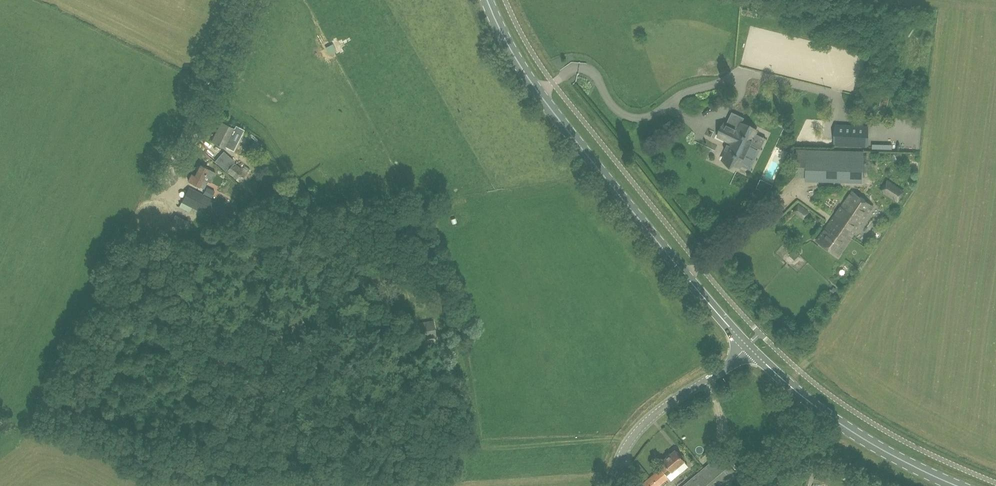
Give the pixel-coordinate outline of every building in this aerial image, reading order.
[(226,149),(230,140),(235,142),(240,132),(222,123),(212,142),(226,149)] [(732,142),(724,159),(740,166),(752,139),(737,132),(739,130),(725,124),(719,136),(732,142)] [(866,147),(867,126),(836,125),(835,146),(866,147)] [(251,139),(257,143),(260,138),(255,134),(251,139)] [(863,167),(865,153),(798,149),(796,180),(863,183),(863,177),(875,177),(876,167),(863,167)] [(765,172),(774,180),(789,163),(780,155),(765,172)] [(234,163),(230,168),(220,159),(218,157),(214,162),(227,172),(236,179),(240,174),(244,177),(250,169),(240,162),(237,166),(234,163)] [(216,173),(209,170),(201,165),(195,176),(192,175),(189,181),(204,189),(208,182),(211,183),(216,173)] [(230,209),(211,200),(215,192),(207,187),(203,196),(188,189),(181,203),(182,203),(179,208),(190,213),(192,208),(223,223),(230,209)] [(838,257),(873,206),(852,192),(817,242),(838,257)] [(796,251),(793,256),(799,260),(802,255),(796,251)] [(687,465),(684,462),(685,461),(684,460),(684,458),(683,456),(680,456),(676,450),(663,461),(665,465),(661,469),(669,478),(671,481),(687,467),(687,465)] [(684,485),(723,485),(737,475),(721,455),(684,485)] [(669,478),(661,469),(640,485),(660,485),(669,478)]
